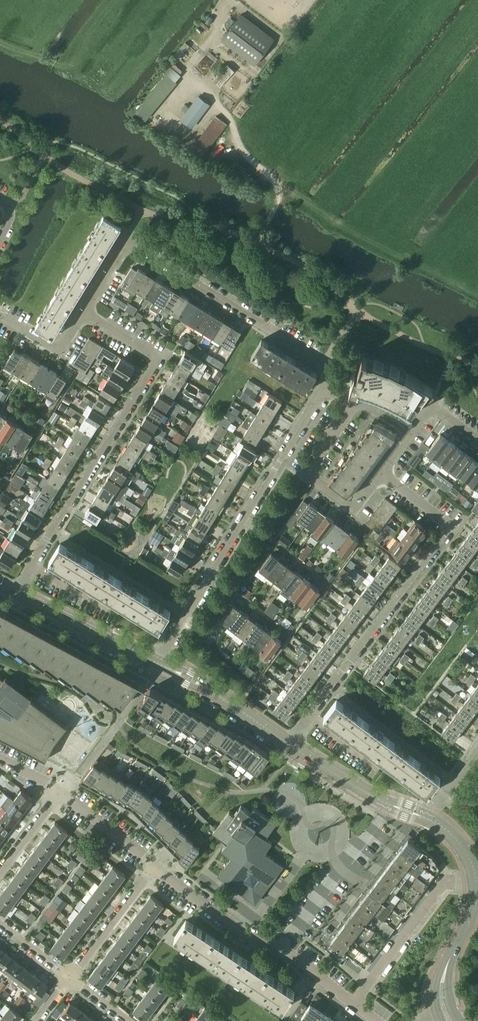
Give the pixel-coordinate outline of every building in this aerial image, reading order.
[(254,64),(273,41),(240,15),(222,39),(254,64)] [(189,45),(185,42),(175,54),(179,58),(189,45)] [(173,63),(171,66),(180,73),(182,70),(173,63)] [(164,72),(148,93),(159,103),(176,82),(164,72)] [(185,112),(180,118),(182,119),(192,127),(210,104),(198,95),(189,107),(185,104),(181,109),(185,112)] [(193,146),(203,153),(226,123),(216,116),(193,146)] [(88,241),(105,251),(121,225),(104,214),(88,241)] [(105,251),(88,241),(70,269),(88,280),(105,251)] [(120,286),(125,289),(128,285),(132,287),(136,290),(147,273),(138,268),(135,273),(130,270),(120,286)] [(88,280),(70,269),(53,296),(71,308),(88,280)] [(147,273),(136,290),(145,295),(155,278),(147,273)] [(155,278),(145,295),(153,301),(164,283),(155,278)] [(153,301),(149,307),(158,313),(162,306),(173,289),(164,283),(153,301)] [(173,289),(162,306),(170,311),(181,294),(173,289)] [(181,294),(170,311),(179,316),(190,299),(181,294)] [(71,308),(53,296),(35,325),(53,336),(62,322),(71,308)] [(190,299),(179,316),(187,322),(198,304),(190,299)] [(198,304),(187,322),(196,327),(207,310),(198,304)] [(207,310),(196,327),(205,332),(215,315),(207,310)] [(138,311),(135,315),(141,319),(144,315),(138,311)] [(215,315),(205,332),(213,337),(224,320),(215,315)] [(224,320),(213,337),(222,343),(232,325),(224,320)] [(163,325),(159,331),(165,335),(169,329),(163,325)] [(232,325),(222,343),(230,348),(241,331),(232,325)] [(86,358),(89,359),(92,361),(102,346),(89,338),(82,348),(89,353),(86,358)] [(279,374),(290,357),(275,348),(262,339),(251,357),(279,374)] [(187,342),(184,346),(191,350),(194,346),(187,342)] [(198,345),(194,351),(201,355),(204,349),(198,345)] [(15,348),(4,365),(13,370),(24,353),(15,348)] [(72,364),(81,370),(76,376),(77,378),(82,381),(83,379),(88,382),(94,371),(90,368),(87,373),(85,372),(92,361),(89,359),(86,358),(89,353),(82,348),(72,364)] [(179,361),(201,375),(204,371),(199,368),(203,362),(185,351),(179,361)] [(205,351),(202,357),(210,361),(213,356),(205,351)] [(24,353),(13,370),(21,376),(32,358),(24,353)] [(210,362),(215,365),(219,359),(213,356),(210,362)] [(121,357),(114,368),(127,376),(134,365),(121,357)] [(306,391),(317,374),(290,357),(279,374),(306,391)] [(410,413),(412,410),(430,387),(415,378),(405,372),(390,365),(389,365),(374,359),(373,360),(362,357),(357,375),(354,374),(355,373),(354,373),(350,388),(351,386),(358,388),(357,390),(358,390),(359,385),(366,387),(365,390),(385,399),(398,405),(410,413)] [(32,358),(21,376),(30,381),(41,364),(32,358)] [(179,361),(173,371),(185,379),(189,373),(199,379),(201,375),(179,361)] [(41,364),(30,381),(39,386),(49,369),(41,364)] [(114,368),(107,379),(121,387),(127,376),(114,368)] [(49,369),(39,386),(47,391),(58,374),(49,369)] [(218,380),(223,373),(218,370),(213,377),(218,380)] [(166,381),(188,395),(193,398),(195,394),(181,385),(185,379),(173,371),(166,381)] [(58,374),(47,391),(44,395),(53,401),(58,393),(61,395),(68,385),(64,383),(66,379),(58,374)] [(114,398),(121,387),(107,379),(100,390),(114,398)] [(250,380),(247,385),(254,390),(258,385),(250,380)] [(166,381),(160,391),(172,399),(178,389),(183,392),(181,396),(186,399),(188,395),(166,381)] [(247,386),(243,392),(249,395),(253,390),(247,386)] [(154,402),(176,416),(175,415),(178,411),(184,413),(187,408),(172,399),(160,391),(154,402)] [(243,392),(240,397),(246,401),(249,395),(243,392)] [(269,393),(262,404),(275,412),(281,401),(269,393)] [(69,404),(72,399),(65,395),(62,400),(69,404)] [(82,400),(105,413),(111,403),(98,396),(94,402),(84,396),(82,400)] [(8,402),(13,406),(17,401),(11,398),(8,402)] [(92,406),(86,416),(98,423),(105,413),(82,400),(79,404),(84,407),(87,403),(92,406)] [(68,406),(62,402),(58,408),(64,412),(68,406)] [(154,402),(147,412),(159,420),(163,413),(174,420),(176,416),(154,402)] [(262,404),(256,414),(268,422),(275,412),(262,404)] [(240,410),(234,407),(230,412),(236,416),(240,410)] [(223,415),(227,418),(231,420),(233,421),(235,419),(236,416),(230,412),(226,410),(223,415)] [(250,424),(262,432),(268,422),(256,414),(250,410),(244,420),(250,424)] [(59,414),(54,411),(48,421),(53,424),(59,414)] [(31,417),(37,421),(40,415),(34,412),(31,417)] [(141,422),(163,436),(166,432),(155,426),(159,420),(147,412),(141,422)] [(189,417),(193,422),(198,415),(192,412),(189,417)] [(221,418),(218,423),(219,424),(220,424),(226,428),(231,420),(227,418),(223,415),(221,418)] [(86,416),(80,426),(92,434),(98,423),(86,416)] [(236,416),(235,419),(238,421),(239,423),(242,424),(244,420),(236,416)] [(0,429),(0,437),(5,440),(15,423),(7,418),(0,429)] [(180,425),(188,430),(191,425),(183,420),(180,425)] [(247,428),(243,435),(256,442),(262,432),(250,424),(244,420),(242,424),(241,425),(247,428)] [(141,422),(135,432),(147,440),(151,434),(161,440),(164,442),(166,438),(163,436),(141,422)] [(15,423),(5,440),(13,446),(24,428),(15,423)] [(362,435),(341,464),(329,479),(349,495),(350,495),(351,495),(352,495),(352,494),(353,494),(353,493),(353,492),(353,491),(352,491),(350,489),(389,438),(391,439),(395,434),(379,423),(376,427),(371,423),(362,435)] [(220,424),(217,429),(224,434),(227,429),(226,428),(220,424)] [(80,426),(73,437),(85,444),(92,434),(80,426)] [(24,428),(13,446),(22,451),(25,453),(31,443),(28,442),(33,434),(24,428)] [(184,435),(177,431),(172,439),(179,443),(184,435)] [(128,443),(151,457),(151,456),(153,452),(143,446),(147,440),(135,432),(128,443)] [(428,449),(436,456),(448,440),(440,433),(428,449)] [(73,437),(67,447),(79,454),(85,444),(73,437)] [(448,440),(436,456),(432,461),(440,467),(456,446),(448,440)] [(59,450),(63,453),(61,457),(73,465),(79,454),(67,447),(62,444),(57,441),(54,445),(59,448),(59,450)] [(217,445),(210,441),(206,448),(213,452),(217,445)] [(424,454),(430,447),(423,442),(418,449),(421,451),(424,454)] [(128,443),(122,453),(134,461),(138,454),(151,462),(153,458),(151,457),(128,443)] [(243,443),(237,453),(249,461),(255,450),(243,443)] [(456,446),(440,467),(441,467),(442,466),(449,472),(464,452),(456,446)] [(229,454),(226,460),(231,463),(243,470),(249,461),(237,453),(232,450),(229,454)] [(464,452),(449,472),(457,478),(460,474),(472,458),(464,452)] [(116,463),(138,477),(141,473),(136,470),(133,474),(128,470),(134,461),(122,453),(116,463)] [(61,457),(54,467),(66,475),(73,465),(61,457)] [(460,474),(468,480),(477,467),(477,462),(472,458),(460,474)] [(116,463),(109,474),(121,481),(126,475),(136,481),(138,477),(116,463)] [(231,463),(225,473),(236,481),(243,470),(231,463)] [(54,467),(48,477),(60,485),(66,475),(54,467)] [(468,480),(476,486),(477,484),(477,467),(468,480)] [(425,476),(430,480),(434,475),(428,471),(425,476)] [(225,473),(218,484),(230,491),(236,481),(225,473)] [(103,484),(125,498),(128,493),(125,491),(128,486),(121,481),(109,474),(103,484)] [(27,479),(31,482),(36,485),(39,481),(29,475),(27,479)] [(10,482),(16,486),(20,480),(14,476),(10,482)] [(48,477),(41,488),(54,495),(60,485),(48,477)] [(432,482),(438,486),(442,481),(436,477),(432,482)] [(39,492),(35,498),(47,505),(54,495),(41,488),(36,485),(31,482),(29,486),(39,492)] [(103,484),(97,494),(109,501),(112,497),(117,500),(118,498),(123,501),(125,498),(103,484)] [(218,484),(212,494),(224,501),(230,491),(218,484)] [(142,493),(147,496),(152,489),(146,485),(142,493)] [(451,486),(450,487),(447,491),(453,495),(457,490),(451,486)] [(136,501),(142,505),(147,497),(140,493),(136,501)] [(458,493),(455,498),(462,504),(466,499),(458,493)] [(90,504),(103,512),(108,515),(113,518),(115,514),(105,508),(109,501),(97,494),(90,504)] [(212,494),(205,505),(217,512),(224,501),(212,494)] [(15,500),(41,515),(47,505),(35,498),(31,504),(21,498),(19,497),(16,497),(15,500)] [(385,497),(365,523),(378,532),(397,507),(385,497)] [(175,511),(179,503),(174,499),(169,507),(175,511)] [(303,499),(286,522),(291,526),(297,518),(305,524),(317,508),(309,501),(308,503),(303,499)] [(463,504),(469,509),(473,503),(467,499),(463,504)] [(41,515),(15,500),(13,503),(17,506),(16,506),(26,512),(22,519),(34,526),(41,515)] [(108,515),(103,512),(90,504),(84,515),(96,522),(100,516),(110,522),(113,518),(108,515)] [(135,515),(140,507),(135,504),(133,508),(130,512),(135,515)] [(194,512),(199,514),(199,515),(211,522),(217,512),(205,505),(202,510),(196,508),(196,507),(191,504),(189,508),(194,512)] [(317,508),(305,524),(314,530),(326,514),(317,508)] [(167,522),(173,512),(168,509),(162,519),(167,522)] [(326,514),(314,530),(322,536),(334,520),(326,514)] [(199,515),(193,525),(205,532),(211,522),(199,515)] [(22,519),(16,529),(29,536),(34,526),(22,519)] [(334,520),(322,536),(330,542),(341,526),(334,520)] [(415,520),(407,531),(419,540),(427,530),(415,520)] [(173,527),(198,543),(205,532),(193,525),(188,522),(184,528),(180,526),(179,529),(173,527)] [(341,526),(330,542),(337,548),(349,532),(341,526)] [(175,542),(180,545),(192,553),(198,543),(173,527),(170,530),(174,533),(173,533),(179,536),(175,542)] [(16,529),(10,539),(22,546),(29,536),(16,529)] [(376,539),(380,542),(387,532),(383,529),(376,539)] [(466,539),(477,547),(477,546),(477,533),(473,529),(466,539)] [(155,530),(149,540),(157,545),(163,535),(155,530)] [(396,538),(412,550),(419,540),(407,531),(399,540),(396,538)] [(349,532),(337,548),(345,554),(357,538),(349,532)] [(404,560),(412,550),(396,538),(388,548),(404,560)] [(10,539),(4,549),(16,557),(22,546),(10,539)] [(466,539),(458,548),(470,557),(477,547),(466,539)] [(60,543),(49,561),(77,578),(87,560),(60,543)] [(164,549),(186,563),(192,553),(180,545),(176,552),(166,545),(164,549)] [(171,560),(167,566),(179,574),(186,563),(164,549),(163,550),(157,546),(155,550),(161,553),(171,560)] [(9,567),(16,557),(4,549),(0,547),(0,569),(4,563),(9,567)] [(144,548),(140,555),(144,557),(148,551),(144,548)] [(458,548),(451,558),(462,567),(470,557),(458,548)] [(303,560),(307,554),(302,551),(298,556),(303,560)] [(271,552),(259,568),(267,575),(279,559),(271,552)] [(389,556),(382,566),(393,574),(400,565),(389,556)] [(451,558),(444,567),(456,575),(462,567),(451,558)] [(279,559),(267,575),(275,581),(287,565),(279,559)] [(87,560),(77,578),(104,595),(115,577),(87,560)] [(315,568),(320,572),(323,569),(318,564),(315,568)] [(287,565),(275,581),(283,587),(295,571),(287,565)] [(382,566),(375,576),(386,584),(393,574),(382,566)] [(444,567),(436,577),(448,586),(456,575),(444,567)] [(290,593),(303,577),(295,571),(283,587),(280,592),(288,598),(291,593),(290,593)] [(324,580),(328,583),(334,575),(330,572),(324,580)] [(372,579),(367,585),(379,594),(386,584),(375,576),(370,572),(368,575),(372,579)] [(115,577),(104,595),(132,612),(142,594),(115,577)] [(303,577),(290,593),(291,593),(298,599),(311,583),(303,577)] [(436,577),(429,586),(441,595),(448,586),(436,577)] [(311,583),(298,599),(307,605),(319,589),(311,583)] [(367,585),(360,595),(371,603),(379,594),(367,585)] [(429,586),(422,596),(433,605),(441,595),(429,586)] [(242,593),(248,598),(252,593),(246,588),(242,593)] [(142,594),(132,612),(159,629),(170,612),(142,594)] [(360,595),(353,604),(364,613),(371,603),(360,595)] [(415,605),(426,614),(433,605),(422,596),(415,605)] [(220,620),(228,626),(241,610),(232,603),(220,620)] [(353,604),(345,614),(357,622),(364,613),(353,604)] [(415,605),(407,615),(419,624),(426,614),(415,605)] [(3,609),(0,607),(0,639),(3,642),(5,640),(17,650),(19,647),(31,657),(33,655),(45,665),(46,663),(58,673),(60,671),(73,680),(74,678),(87,688),(88,686),(100,695),(102,693),(114,702),(116,701),(122,705),(138,684),(131,678),(129,680),(117,671),(115,673),(103,663),(101,665),(89,656),(87,658),(75,649),(73,651),(61,641),(60,643),(47,634),(46,636),(33,626),(32,628),(19,619),(18,621),(3,610),(3,609)] [(267,612),(272,617),(276,612),(270,608),(267,612)] [(241,610),(228,626),(236,632),(249,616),(241,610)] [(274,618),(280,623),(284,619),(277,613),(274,618)] [(345,614),(338,624),(349,632),(357,622),(345,614)] [(407,615),(400,625),(411,634),(419,624),(407,615)] [(249,616),(236,632),(244,638),(257,622),(249,616)] [(257,622),(244,638),(252,644),(265,628),(257,622)] [(338,624),(331,633),(342,642),(349,632),(338,624)] [(455,628),(450,624),(447,629),(452,633),(455,628)] [(400,625),(393,635),(404,643),(411,634),(400,625)] [(265,628),(252,644),(260,650),(273,634),(265,628)] [(331,633),(324,643),(335,651),(342,642),(331,633)] [(273,634),(260,650),(268,656),(269,656),(272,658),(282,644),(279,642),(281,640),(273,634)] [(393,635),(385,644),(397,653),(404,643),(393,635)] [(324,643),(316,652),(328,661),(335,651),(324,643)] [(379,653),(390,662),(397,653),(385,644),(379,653)] [(467,647),(464,650),(472,656),(475,653),(469,648),(467,647)] [(316,652),(309,662),(320,671),(328,661),(316,652)] [(379,653),(371,663),(382,672),(390,662),(379,653)] [(229,661),(235,665),(238,660),(233,656),(229,661)] [(309,662),(302,672),(313,680),(320,671),(309,662)] [(239,668),(243,672),(247,667),(242,663),(239,668)] [(375,682),(382,672),(371,663),(363,673),(375,682)] [(302,672),(295,681),(306,690),(313,680),(302,672)] [(5,681),(0,677),(0,736),(46,759),(54,742),(67,725),(29,697),(30,695),(8,678),(5,681)] [(295,681),(287,691),(299,699),(306,690),(295,681)] [(144,714),(159,693),(150,688),(136,707),(144,714)] [(287,691),(280,700),(291,709),(299,699),(287,691)] [(153,717),(168,697),(159,693),(144,714),(148,709),(154,714),(152,717),(153,717)] [(463,704),(475,712),(477,707),(477,699),(471,693),(463,704)] [(161,723),(177,702),(168,697),(153,717),(161,723)] [(337,699),(324,716),(350,736),(363,719),(337,699)] [(280,700),(273,710),(284,719),(291,709),(280,700)] [(172,724),(185,706),(177,702),(161,723),(165,718),(172,724)] [(463,704),(456,713),(467,722),(475,712),(463,704)] [(181,728),(194,711),(185,706),(172,724),(173,724),(174,723),(181,728)] [(189,733),(202,716),(194,711),(181,728),(182,727),(189,733)] [(456,713),(449,723),(460,731),(467,722),(456,713)] [(126,720),(131,723),(135,719),(130,715),(126,720)] [(198,737),(211,720),(202,716),(189,733),(190,733),(191,732),(198,737)] [(363,719),(350,736),(376,755),(388,739),(363,719)] [(207,742),(219,725),(211,720),(198,737),(199,738),(199,737),(207,742)] [(441,732),(453,741),(460,731),(449,723),(441,732)] [(215,747),(228,729),(219,725),(207,742),(208,741),(215,747)] [(224,751),(237,734),(228,729),(215,747),(216,747),(217,746),(223,751),(224,751)] [(230,759),(245,739),(237,734),(224,751),(224,752),(225,750),(231,755),(229,758),(230,759)] [(238,764),(254,743),(245,739),(230,759),(238,764)] [(388,739),(376,755),(402,775),(414,758),(388,739)] [(260,751),(261,749),(254,743),(238,764),(238,765),(242,759),(249,764),(246,769),(248,766),(260,751)] [(248,766),(246,769),(254,775),(270,755),(261,749),(260,751),(248,766)] [(414,758),(402,775),(428,794),(440,778),(414,758)] [(90,785),(105,765),(97,759),(81,780),(83,781),(88,785),(89,784),(90,785)] [(98,789),(114,768),(110,773),(104,768),(106,765),(105,765),(90,785),(91,786),(97,790),(97,789),(98,789)] [(107,794),(123,773),(123,772),(122,774),(114,768),(98,789),(100,790),(105,794),(106,793),(107,794)] [(115,798),(128,781),(130,778),(123,773),(107,794),(108,795),(114,799),(114,798),(115,798)] [(124,803),(137,786),(136,785),(135,787),(128,781),(115,798),(117,799),(123,803),(124,803)] [(143,793),(145,792),(137,786),(124,803),(126,804),(131,808),(132,807),(132,808),(133,807),(143,793)] [(21,790),(14,800),(25,809),(32,799),(21,790)] [(139,815),(152,797),(145,792),(143,793),(133,807),(132,808),(133,808),(133,809),(138,813),(139,815)] [(1,805),(7,809),(18,818),(25,809),(14,800),(8,795),(1,805)] [(146,822),(159,805),(152,799),(153,798),(152,797),(139,815),(140,816),(145,820),(146,822)] [(153,829),(166,812),(159,806),(160,805),(159,805),(146,822),(147,823),(146,823),(152,827),(153,829)] [(234,814),(229,810),(212,833),(226,843),(222,850),(231,857),(217,875),(246,897),(246,896),(247,898),(261,896),(262,894),(283,866),(265,852),(272,842),(265,838),(276,824),(253,807),(250,811),(241,805),(234,814)] [(0,818),(0,819),(11,827),(18,818),(7,809),(0,818)] [(160,836),(172,819),(166,813),(166,812),(153,829),(154,830),(153,830),(158,834),(160,836)] [(4,836),(11,827),(0,819),(0,833),(4,836)] [(166,843),(179,826),(172,820),(173,819),(172,819),(160,836),(160,837),(165,841),(166,843)] [(48,831),(60,840),(67,831),(55,822),(48,831)] [(173,850),(186,833),(179,827),(180,826),(179,826),(166,843),(167,844),(172,848),(173,850)] [(42,839),(54,849),(60,840),(48,831),(42,839)] [(180,857),(193,840),(186,834),(187,833),(186,833),(173,850),(174,851),(173,851),(178,855),(180,857)] [(401,847),(435,873),(439,867),(432,856),(408,838),(401,847)] [(42,839),(34,849),(47,858),(54,849),(42,839)] [(193,840),(180,857),(181,858),(180,858),(185,862),(187,864),(200,847),(192,841),(193,840)] [(93,855),(90,853),(83,847),(77,855),(87,863),(93,855)] [(435,873),(401,847),(393,857),(428,883),(435,873)] [(28,858),(40,867),(47,858),(34,849),(28,858)] [(421,892),(428,883),(393,857),(386,867),(421,892)] [(21,866),(33,875),(40,867),(28,858),(21,866)] [(21,866),(14,876),(26,885),(33,875),(21,866)] [(113,866),(105,875),(118,884),(125,875),(113,866)] [(421,893),(421,892),(386,867),(378,878),(412,904),(421,893)] [(99,884),(111,893),(118,884),(105,875),(99,884)] [(7,885),(19,894),(26,885),(14,876),(7,885)] [(404,915),(412,904),(378,878),(369,889),(404,915)] [(67,882),(64,886),(69,890),(72,886),(67,882)] [(99,884),(91,894),(104,903),(111,893),(99,884)] [(7,885),(0,894),(12,903),(19,894),(7,885)] [(395,926),(404,915),(369,889),(361,900),(395,926)] [(0,894),(0,909),(5,913),(12,903),(0,894)] [(85,902),(97,912),(104,903),(91,894),(85,902)] [(144,904),(156,913),(163,904),(151,895),(144,904)] [(53,900),(50,905),(55,909),(58,904),(53,900)] [(387,938),(395,926),(361,900),(352,912),(387,938)] [(78,912),(90,921),(97,912),(85,902),(78,912)] [(137,912),(149,922),(156,913),(144,904),(137,912)] [(48,907),(44,913),(48,916),(53,911),(48,907)] [(71,921),(83,930),(90,921),(78,912),(71,921)] [(131,921),(143,931),(149,922),(137,912),(131,921)] [(379,947),(387,938),(352,912),(345,921),(379,947)] [(40,918),(37,922),(42,926),(45,922),(44,922),(48,916),(44,913),(40,918)] [(174,937),(188,946),(201,955),(212,937),(186,920),(174,937)] [(71,921),(64,930),(76,939),(83,930),(71,921)] [(124,931),(136,940),(143,931),(131,921),(124,931)] [(379,947),(345,921),(338,931),(372,957),(379,947)] [(372,957),(338,931),(334,928),(325,941),(329,945),(331,942),(353,958),(351,960),(363,968),(364,966),(365,967),(372,957)] [(58,939),(70,948),(76,939),(64,930),(58,939)] [(117,940),(129,949),(136,940),(124,931),(117,940)] [(201,955),(215,964),(228,973),(239,955),(212,937),(201,955)] [(51,947),(63,956),(70,948),(58,939),(51,947)] [(110,948),(122,958),(129,949),(117,940),(110,948)] [(110,948),(102,958),(115,967),(122,958),(110,948)] [(8,956),(0,949),(0,967),(8,956)] [(228,973),(243,982),(256,991),(268,974),(239,955),(228,973)] [(0,967),(9,974),(18,963),(8,956),(0,967)] [(96,967),(108,976),(115,967),(102,958),(96,967)] [(18,963),(9,974),(10,974),(7,978),(12,982),(15,978),(19,981),(27,970),(18,963)] [(96,967),(89,976),(101,985),(108,976),(96,967)] [(19,981),(25,986),(22,990),(25,992),(36,977),(27,970),(19,981)] [(161,973),(154,982),(167,991),(173,982),(161,973)] [(256,991),(270,1001),(283,1009),(295,992),(268,974),(256,991)] [(36,977),(25,992),(28,995),(31,990),(37,995),(32,1000),(39,1005),(48,993),(42,989),(46,984),(36,977)] [(147,991),(159,1000),(167,991),(154,982),(147,991)] [(140,1000),(152,1010),(159,1000),(147,991),(140,1000)] [(145,1019),(152,1010),(140,1000),(133,1010),(145,1019)] [(62,1001),(56,1009),(61,1012),(67,1004),(62,1001)] [(60,1013),(70,1020),(78,1009),(68,1002),(67,1004),(61,1012),(60,1013)] [(293,1017),(298,1020),(299,1020),(306,1020),(307,1020),(308,1020),(315,1020),(321,1011),(310,1003),(307,1008),(302,1005),(293,1017)] [(1,1015),(9,1020),(14,1020),(20,1014),(9,1006),(1,1015)] [(198,1016),(206,1020),(213,1020),(217,1016),(205,1007),(198,1016)] [(56,1018),(60,1013),(61,1012),(56,1009),(56,1008),(51,1014),(56,1018)] [(70,1020),(71,1020),(84,1020),(87,1016),(78,1009),(70,1020)] [(315,1020),(331,1020),(333,1019),(321,1011),(315,1020)]
